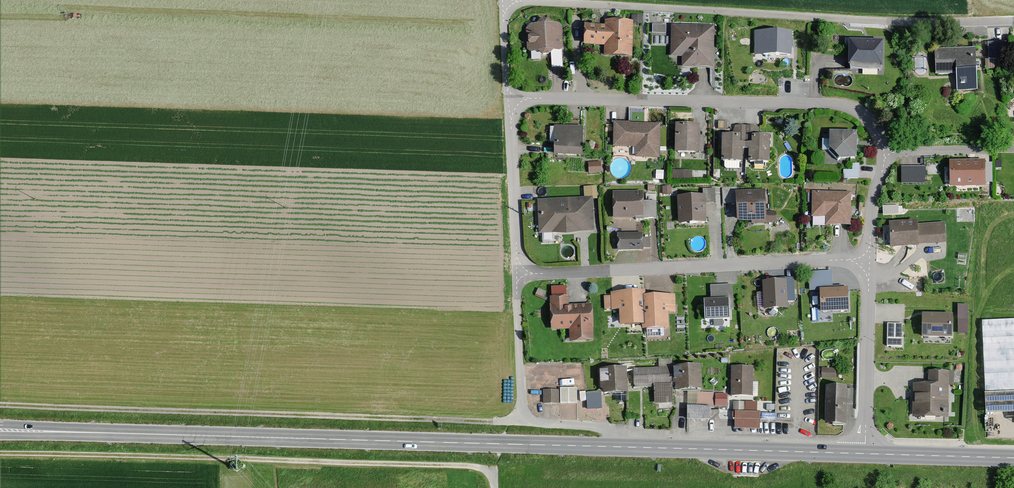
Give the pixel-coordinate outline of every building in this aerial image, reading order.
[(563,37),(563,27),(558,23),(553,24),(548,20),(541,20),(537,25),(529,25),(526,29),(527,50),(530,53),(538,52),(542,56),(550,55),(554,51),(560,51),(564,48),(563,37)] [(633,34),(633,21),(605,20),(605,25),(584,24),(584,45),(604,46),(604,56),(633,57),(633,34)] [(666,25),(652,24),(652,33),(657,33),(666,34),(666,25)] [(714,68),(715,25),(671,24),(670,57),(682,57),(682,67),(703,68),(714,68)] [(792,31),(755,31),(754,55),(776,56),(792,56),(792,31)] [(1010,38),(989,38),(988,65),(1009,65),(1010,38)] [(848,67),(883,67),(883,41),(849,40),(849,51),(848,67)] [(957,92),(977,91),(976,64),(976,48),(934,49),(935,75),(956,74),(957,92)] [(724,121),(718,121),(718,129),(728,129),(728,121),(724,121)] [(660,159),(661,123),(632,123),(613,122),(612,147),(635,148),(635,158),(660,159)] [(699,135),(699,124),(693,124),(676,124),(675,153),(704,153),(704,135),(699,135)] [(721,162),(770,163),(771,135),(754,135),(754,125),(740,125),(740,135),(722,135),(721,162)] [(583,156),(583,126),(569,126),(555,126),(554,155),(583,156)] [(857,132),(830,131),(830,136),(824,136),(822,140),(822,151),(828,151),(838,161),(840,159),(857,160),(857,143),(857,132)] [(985,160),(949,161),(950,187),(986,187),(985,160)] [(601,162),(588,163),(589,174),(602,172),(601,166),(601,162)] [(852,170),(843,169),(843,179),(859,179),(859,171),(860,164),(852,163),(852,170)] [(924,167),(901,168),(902,184),(925,183),(924,167)] [(682,170),(672,170),(672,179),(692,179),(692,170),(682,170)] [(594,232),(593,200),(597,199),(596,186),(584,187),(584,198),(565,198),(537,200),(539,234),(594,232)] [(671,186),(662,186),(663,195),(672,194),(672,190),(671,186)] [(723,186),(723,202),(735,202),(735,186),(723,186)] [(706,195),(677,196),(679,225),(706,223),(706,210),(706,203),(716,203),(715,188),(706,189),(706,195)] [(751,224),(776,223),(777,211),(766,212),(765,190),(736,191),(736,200),(736,222),(751,221),(751,224)] [(650,219),(657,219),(656,194),(644,194),(644,191),(613,192),(613,219),(650,219)] [(839,226),(851,227),(851,192),(812,192),(812,217),(825,217),(825,226),(839,226)] [(919,245),(946,243),(945,222),(918,224),(918,221),(889,223),(889,229),(890,249),(919,247),(919,245)] [(644,249),(651,249),(651,237),(644,237),(644,233),(617,233),(617,251),(644,251),(644,249)] [(832,270),(808,271),(809,291),(820,291),(821,313),(849,311),(848,288),(833,289),(833,277),(832,270)] [(787,280),(762,281),(764,310),(788,309),(788,302),(795,302),(795,287),(794,277),(786,278),(787,280)] [(711,300),(704,300),(705,320),(730,319),(730,310),(734,309),(732,284),(719,285),(711,285),(711,300)] [(593,311),(592,304),(569,305),(569,296),(566,296),(566,286),(551,287),(552,296),(550,297),(551,330),(569,329),(570,343),(594,341),(593,311)] [(642,330),(669,329),(669,313),(676,313),(675,294),(646,295),(646,291),(611,292),(611,296),(604,296),(604,311),(619,310),(620,326),(642,325),(642,330)] [(968,305),(957,305),(958,334),(968,334),(968,319),(968,305)] [(953,314),(922,314),(922,323),(922,338),(953,338),(953,314)] [(982,321),(986,415),(1013,414),(1013,320),(982,321)] [(902,324),(887,324),(887,328),(887,346),(902,346),(902,324)] [(634,362),(619,363),(619,368),(627,367),(627,372),(634,371),(634,369),(635,369),(634,362)] [(682,391),(702,390),(701,365),(635,369),(634,369),(634,371),(634,386),(654,385),(654,404),(658,404),(658,410),(672,410),(672,403),(673,404),(672,385),(676,385),(676,391),(682,391)] [(603,395),(629,393),(627,372),(627,367),(619,368),(599,369),(600,380),(600,389),(603,389),(603,395)] [(753,378),(753,367),(731,367),(731,396),(753,397),(753,378)] [(836,368),(821,368),(821,369),(819,369),(819,377),(822,377),(822,379),(836,379),(836,372),(836,368)] [(920,383),(912,383),(912,396),(912,418),(948,418),(949,386),(954,386),(954,371),(929,371),(929,376),(920,376),(920,383)] [(577,400),(577,386),(562,385),(561,399),(577,400)] [(825,425),(846,425),(847,404),(853,404),(853,400),(853,389),(847,389),(847,386),(826,386),(825,425)] [(550,404),(559,404),(559,390),(543,390),(543,404),(550,404)] [(602,399),(601,392),(587,393),(587,410),(602,409),(602,399)] [(698,392),(687,393),(687,420),(711,421),(711,408),(714,409),(715,407),(727,407),(727,394),(715,394),(715,392),(704,392),(698,392)] [(761,412),(735,412),(734,430),(760,430),(761,412)]
